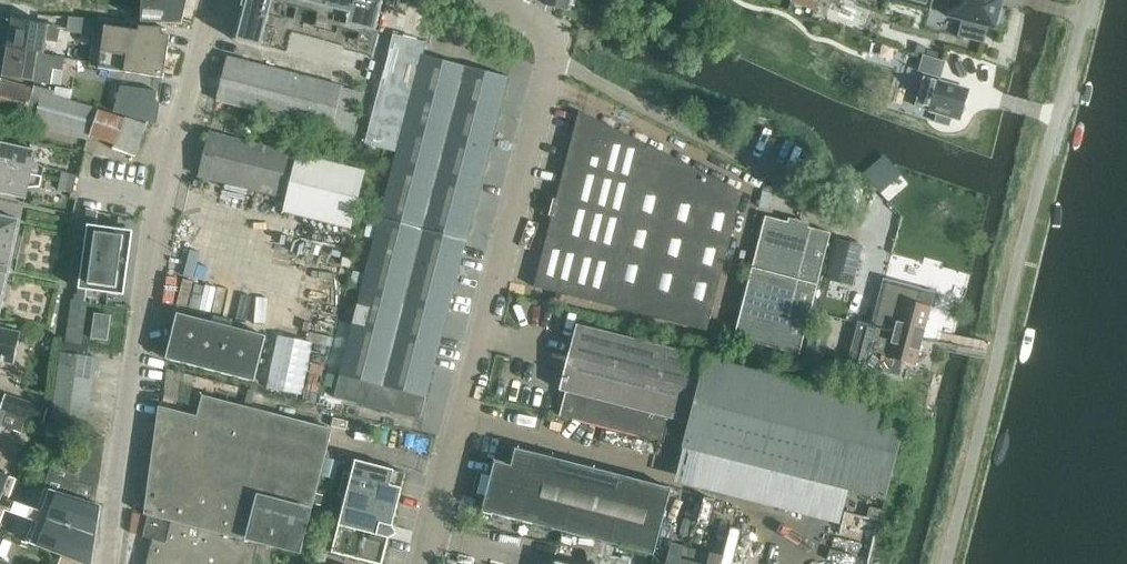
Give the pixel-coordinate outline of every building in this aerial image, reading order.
[(10,6),(44,8),(44,15),(91,18),(91,11),(92,0),(10,0),(10,6)] [(141,22),(182,24),(188,0),(142,0),(141,22)] [(233,39),(261,46),(273,0),(243,0),(233,39)] [(349,15),(346,25),(375,32),(383,0),(292,0),(349,15)] [(544,3),(567,10),(570,0),(545,0),(544,3)] [(791,1),(815,11),(820,0),(791,0),(791,1)] [(930,11),(933,0),(887,0),(930,11)] [(946,17),(963,22),(959,37),(984,44),(989,26),(993,28),(993,27),(994,22),(998,23),(1001,12),(997,11),(1000,0),(951,0),(946,17)] [(67,32),(92,36),(94,20),(69,18),(67,32)] [(8,47),(44,53),(46,39),(57,41),(59,27),(13,19),(8,47)] [(104,26),(98,69),(163,78),(164,76),(166,58),(170,36),(162,35),(162,30),(166,31),(166,29),(161,28),(139,27),(138,31),(104,26)] [(359,33),(357,41),(370,45),(372,36),(359,33)] [(334,397),(420,419),(508,78),(423,56),(427,44),(394,35),(365,145),(397,153),(334,397)] [(357,41),(355,50),(368,53),(370,45),(357,41)] [(917,44),(914,54),(923,56),(926,47),(917,44)] [(8,48),(3,77),(51,84),(54,69),(63,70),(65,58),(56,57),(56,56),(8,48)] [(218,101),(330,131),(342,87),(229,58),(218,101)] [(915,106),(929,110),(938,113),(935,122),(948,126),(951,117),(958,120),(960,115),(965,110),(964,103),(967,92),(925,78),(915,106)] [(89,136),(89,135),(114,145),(112,150),(134,158),(145,125),(124,118),(123,119),(97,110),(97,109),(52,96),(53,92),(34,87),(33,89),(0,79),(0,109),(35,119),(34,123),(89,136)] [(130,95),(124,116),(157,125),(160,103),(130,95)] [(534,287),(707,332),(743,193),(579,112),(534,287)] [(199,177),(286,199),(297,155),(210,133),(199,177)] [(42,177),(44,168),(34,161),(36,151),(0,143),(0,168),(42,177)] [(375,174),(364,172),(299,155),(285,212),(350,229),(351,223),(362,226),(375,174)] [(0,168),(0,194),(26,199),(28,188),(40,187),(42,177),(0,168)] [(62,172),(61,181),(74,184),(76,175),(62,172)] [(74,184),(61,181),(59,190),(72,193),(74,184)] [(760,208),(785,210),(786,188),(762,186),(760,208)] [(98,212),(87,209),(86,216),(97,218),(98,212)] [(20,221),(0,217),(0,312),(20,221)] [(734,339),(800,356),(831,234),(765,217),(734,339)] [(117,229),(88,225),(79,289),(108,293),(108,294),(117,295),(120,274),(122,274),(123,267),(121,267),(122,258),(124,258),(125,251),(124,251),(126,230),(117,228),(117,229)] [(178,230),(172,255),(193,260),(199,235),(178,230)] [(945,241),(933,238),(929,253),(941,256),(945,241)] [(834,239),(826,269),(848,275),(856,245),(834,239)] [(934,293),(884,280),(872,326),(859,323),(848,362),(899,375),(903,361),(915,364),(934,293)] [(87,302),(72,300),(66,343),(81,346),(87,302)] [(95,313),(91,338),(108,341),(111,316),(95,313)] [(166,359),(254,381),(266,337),(232,328),(233,321),(215,316),(213,323),(178,314),(166,359)] [(705,358),(577,326),(560,390),(566,392),(560,416),(561,416),(562,414),(663,440),(663,441),(664,442),(670,418),(688,423),(705,358)] [(14,364),(21,334),(0,329),(0,361),(14,364)] [(88,348),(81,347),(66,344),(62,344),(52,419),(87,424),(96,358),(86,357),(88,348)] [(907,411),(705,358),(688,423),(682,447),(884,500),(907,411)] [(0,410),(43,424),(48,409),(6,395),(0,410)] [(256,554),(245,551),(247,540),(300,554),(332,430),(203,396),(197,417),(159,407),(144,515),(148,516),(143,536),(152,539),(146,563),(253,563),(256,554)] [(0,411),(0,429),(1,426),(21,433),(25,419),(0,411)] [(82,435),(80,447),(103,450),(105,438),(82,435)] [(80,447),(78,459),(102,462),(103,450),(80,447)] [(482,511),(653,556),(671,489),(532,453),(528,470),(495,462),(482,511)] [(45,488),(49,475),(25,467),(27,462),(11,456),(10,457),(0,456),(0,472),(45,488)] [(78,459),(77,471),(100,474),(102,462),(78,459)] [(344,473),(338,495),(346,497),(331,553),(375,563),(382,563),(389,538),(385,531),(386,525),(392,526),(405,473),(355,460),(351,475),(344,473)] [(76,470),(53,463),(49,475),(45,488),(95,504),(98,486),(75,483),(76,470)] [(100,474),(77,471),(75,483),(98,486),(100,474)] [(9,476),(0,473),(0,501),(9,476)] [(38,547),(81,563),(92,563),(101,506),(58,492),(38,547)] [(854,533),(878,537),(881,521),(857,516),(854,533)] [(725,555),(675,541),(668,563),(722,563),(725,555)]
